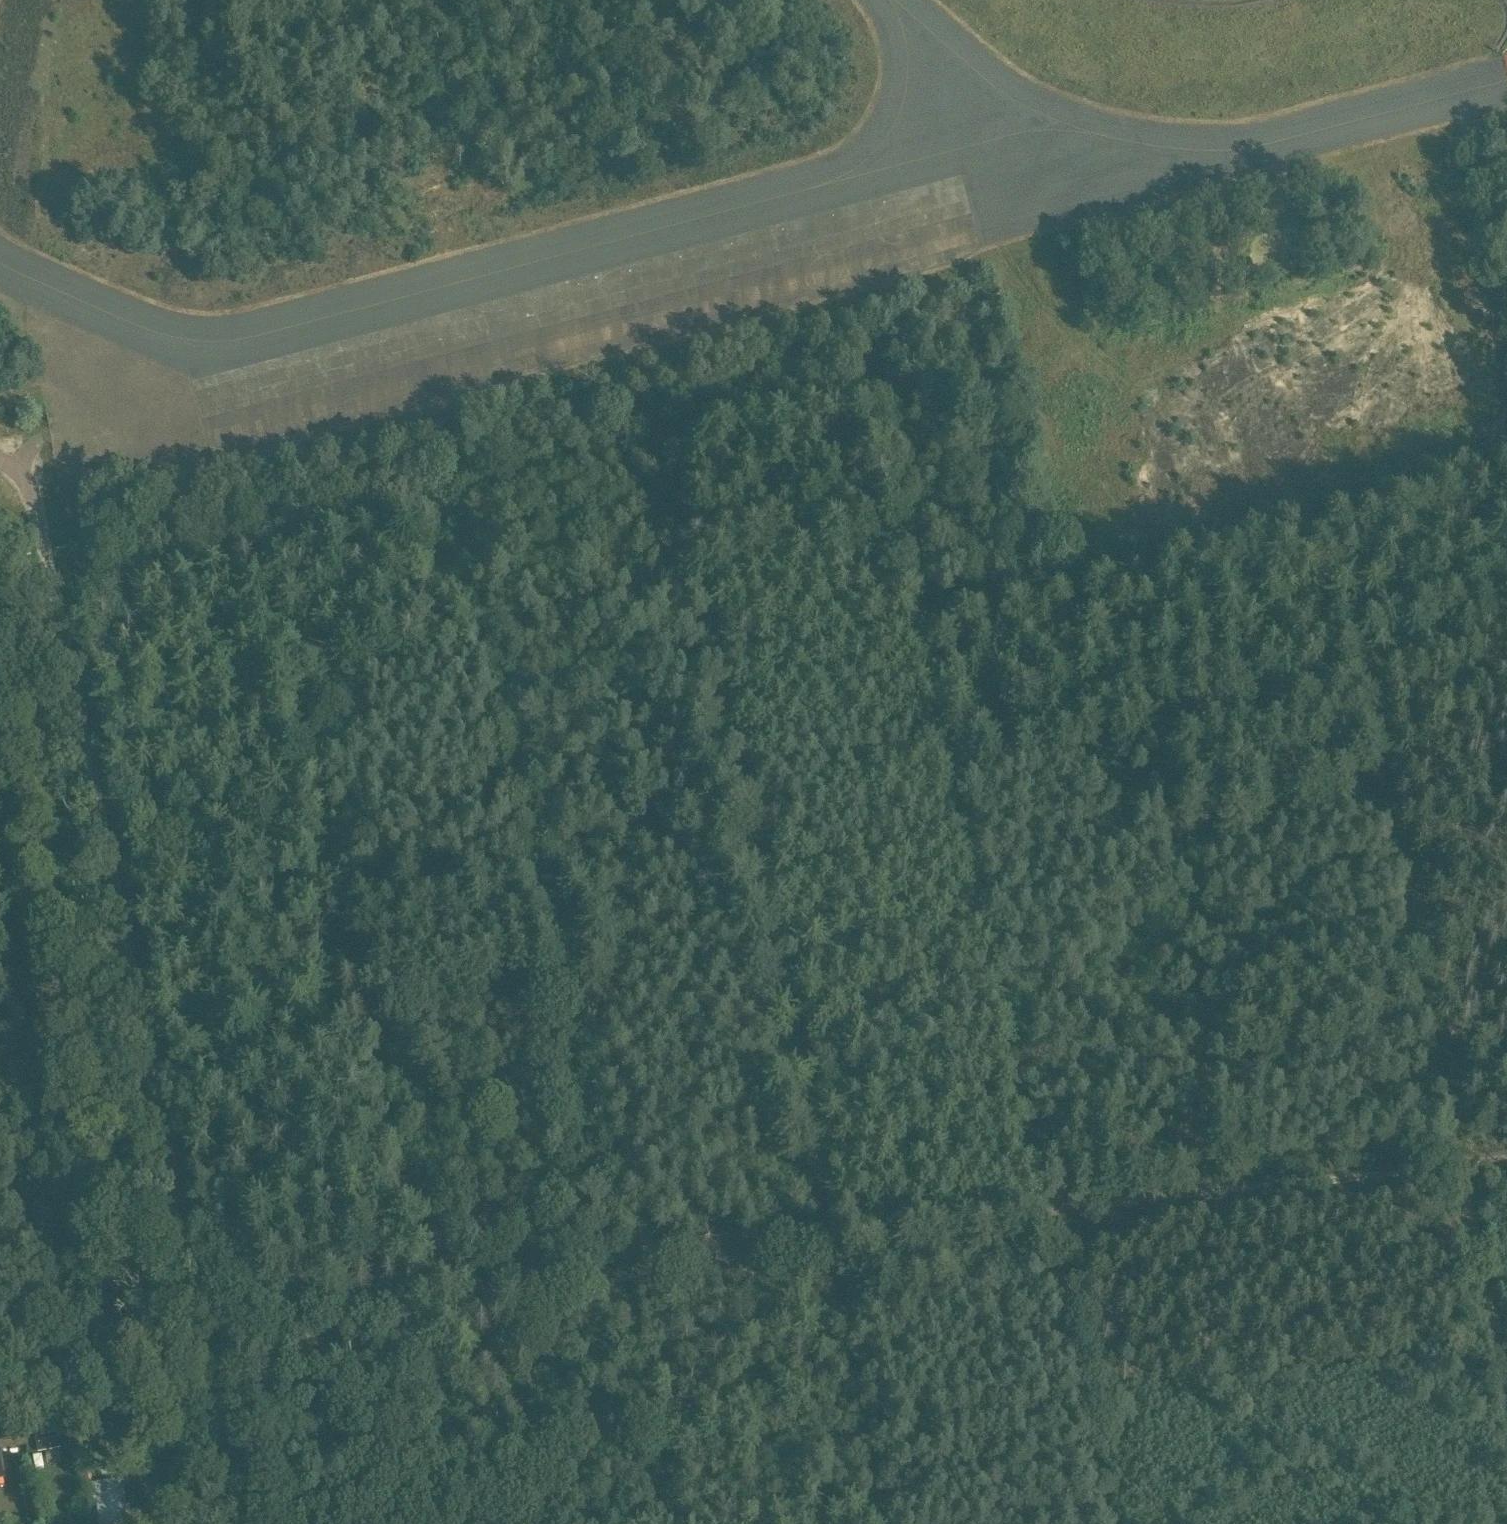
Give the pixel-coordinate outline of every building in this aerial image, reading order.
[(45,1436),(34,1438),(37,1453),(44,1452),(58,1449),(61,1448),(59,1438),(46,1440),(45,1436)] [(122,1440),(111,1444),(114,1454),(125,1450),(122,1440)] [(92,1485),(93,1503),(97,1503),(98,1523),(126,1523),(123,1482),(92,1485)]
